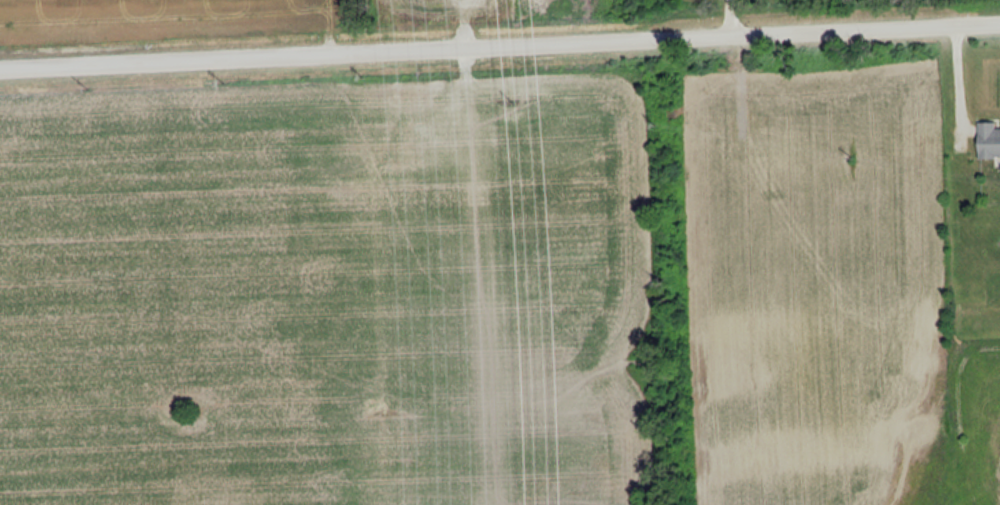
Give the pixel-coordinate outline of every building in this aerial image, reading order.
[(976,121),(976,158),(999,157),(999,128),(996,128),(996,121),(976,121)]
